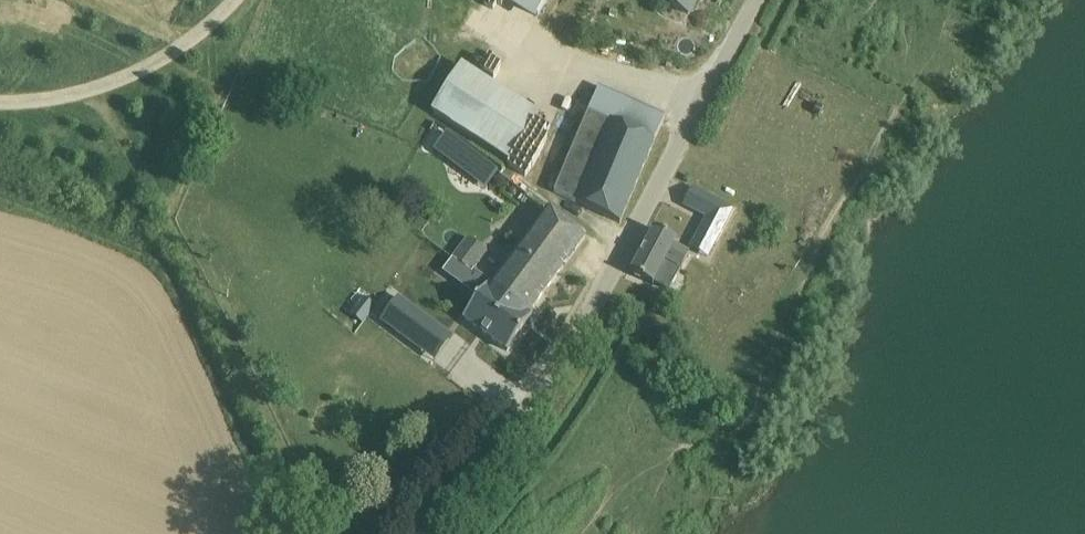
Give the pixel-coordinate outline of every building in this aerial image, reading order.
[(533,23),(548,0),(498,0),(533,23)] [(539,114),(462,64),(431,112),(508,162),(539,114)] [(654,144),(588,115),(554,193),(574,203),(620,223),(654,144)] [(706,218),(698,234),(713,242),(731,208),(716,200),(706,218)] [(585,238),(568,225),(548,210),(492,285),(490,284),(489,284),(529,315),(585,238)] [(677,241),(674,239),(655,229),(631,274),(651,284),(653,285),(655,282),(667,289),(679,267),(682,269),(689,255),(673,247),(677,241)] [(473,271),(480,261),(486,252),(468,237),(452,259),(471,273),(473,271)] [(452,259),(442,272),(478,299),(464,319),(508,351),(533,318),(529,315),(489,284),(490,284),(473,271),(471,273),(452,259)] [(398,297),(381,320),(416,346),(433,323),(398,297)]
